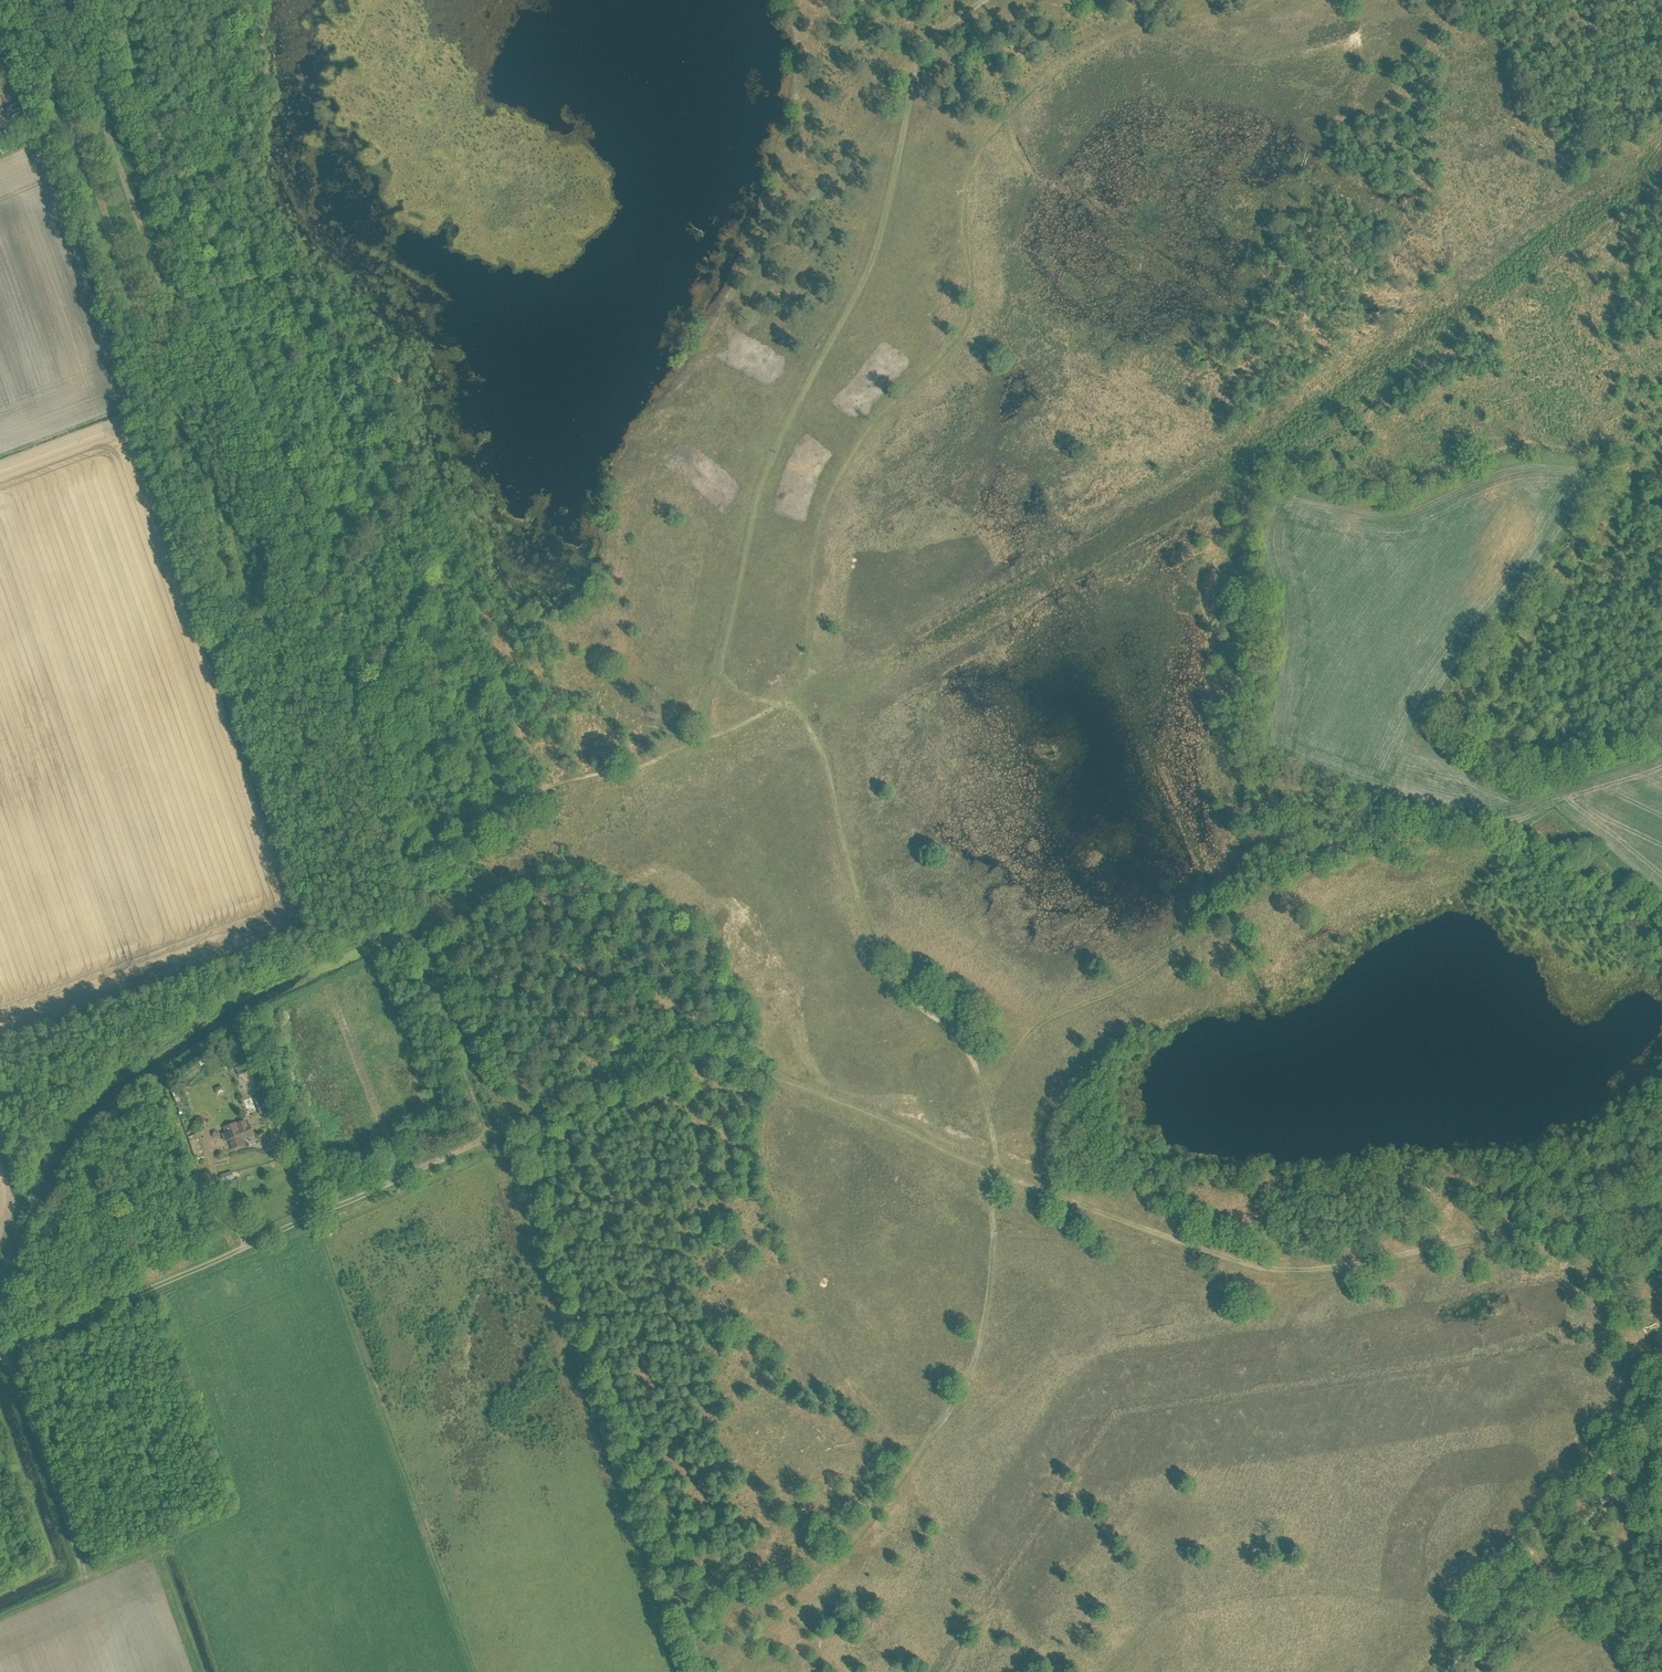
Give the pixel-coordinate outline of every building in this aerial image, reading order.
[(246,1067),(239,1069),(241,1076),(248,1074),(246,1067)] [(262,1115),(271,1112),(266,1094),(257,1096),(262,1115)] [(246,1143),(244,1139),(254,1136),(250,1125),(240,1128),(238,1123),(225,1128),(232,1149),(246,1143)] [(235,1172),(223,1175),(224,1182),(237,1178),(235,1172)]
